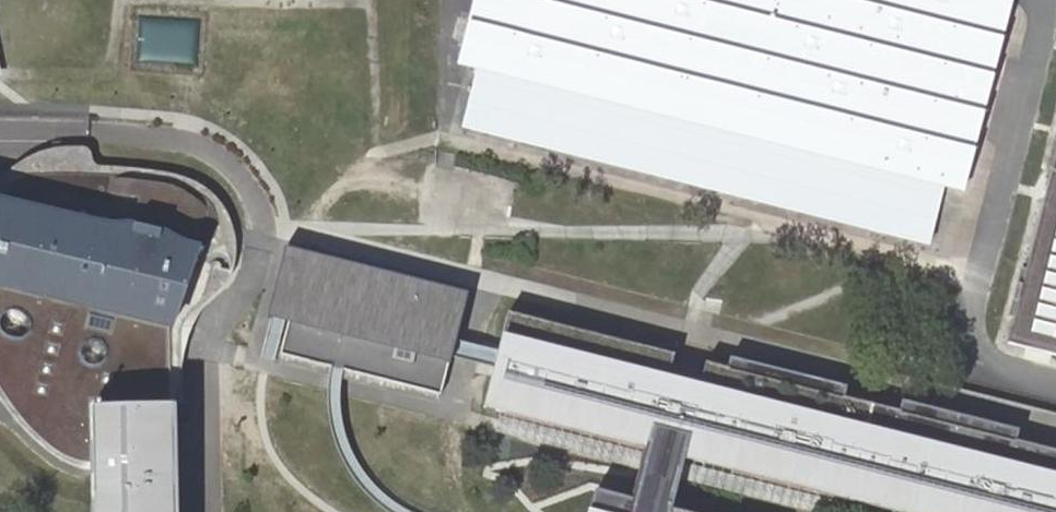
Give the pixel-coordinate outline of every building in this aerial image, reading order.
[(1001,0),(476,0),(459,67),(477,71),(463,129),(928,245),(943,189),(963,193),(1011,3),(1001,0)] [(142,18),(139,58),(192,62),(195,22),(142,18)] [(0,185),(0,204),(186,249),(166,329),(0,287),(0,395),(7,405),(30,434),(50,454),(72,467),(111,484),(109,423),(191,421),(190,408),(193,344),(208,310),(227,293),(239,280),(243,261),(242,241),(234,219),(222,202),(206,189),(174,178),(150,176),(103,172),(94,151),(62,153),(40,160),(13,177),(0,185)] [(1010,342),(1055,354),(1055,166),(1010,342)] [(166,329),(186,249),(0,204),(0,287),(166,329)] [(463,296),(286,247),(259,346),(436,394),(463,296)] [(511,310),(487,404),(652,447),(638,500),(600,490),(594,511),(685,511),(670,508),(684,455),(906,511),(1055,511),(1055,451),(692,357),(684,385),(653,377),(660,349),(511,310)] [(109,423),(111,484),(112,511),(193,511),(191,421),(109,423)]
